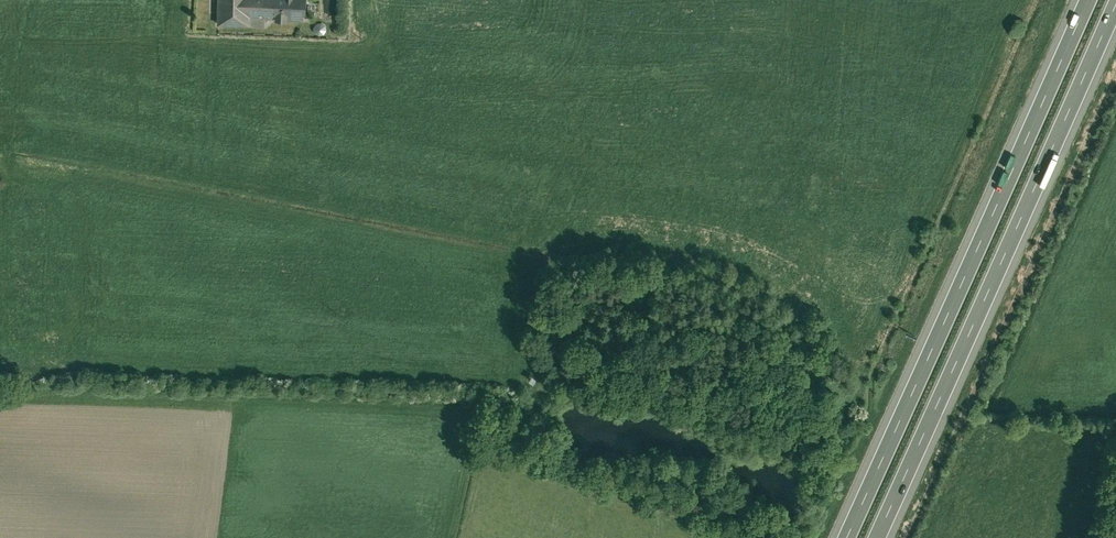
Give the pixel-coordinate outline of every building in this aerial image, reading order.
[(219,23),(222,24),(222,23),(250,24),(250,16),(275,17),(276,0),(220,0),(219,23)] [(275,17),(302,18),(303,0),(276,0),(275,17)] [(315,23),(316,34),(327,32),(326,21),(315,23)]
